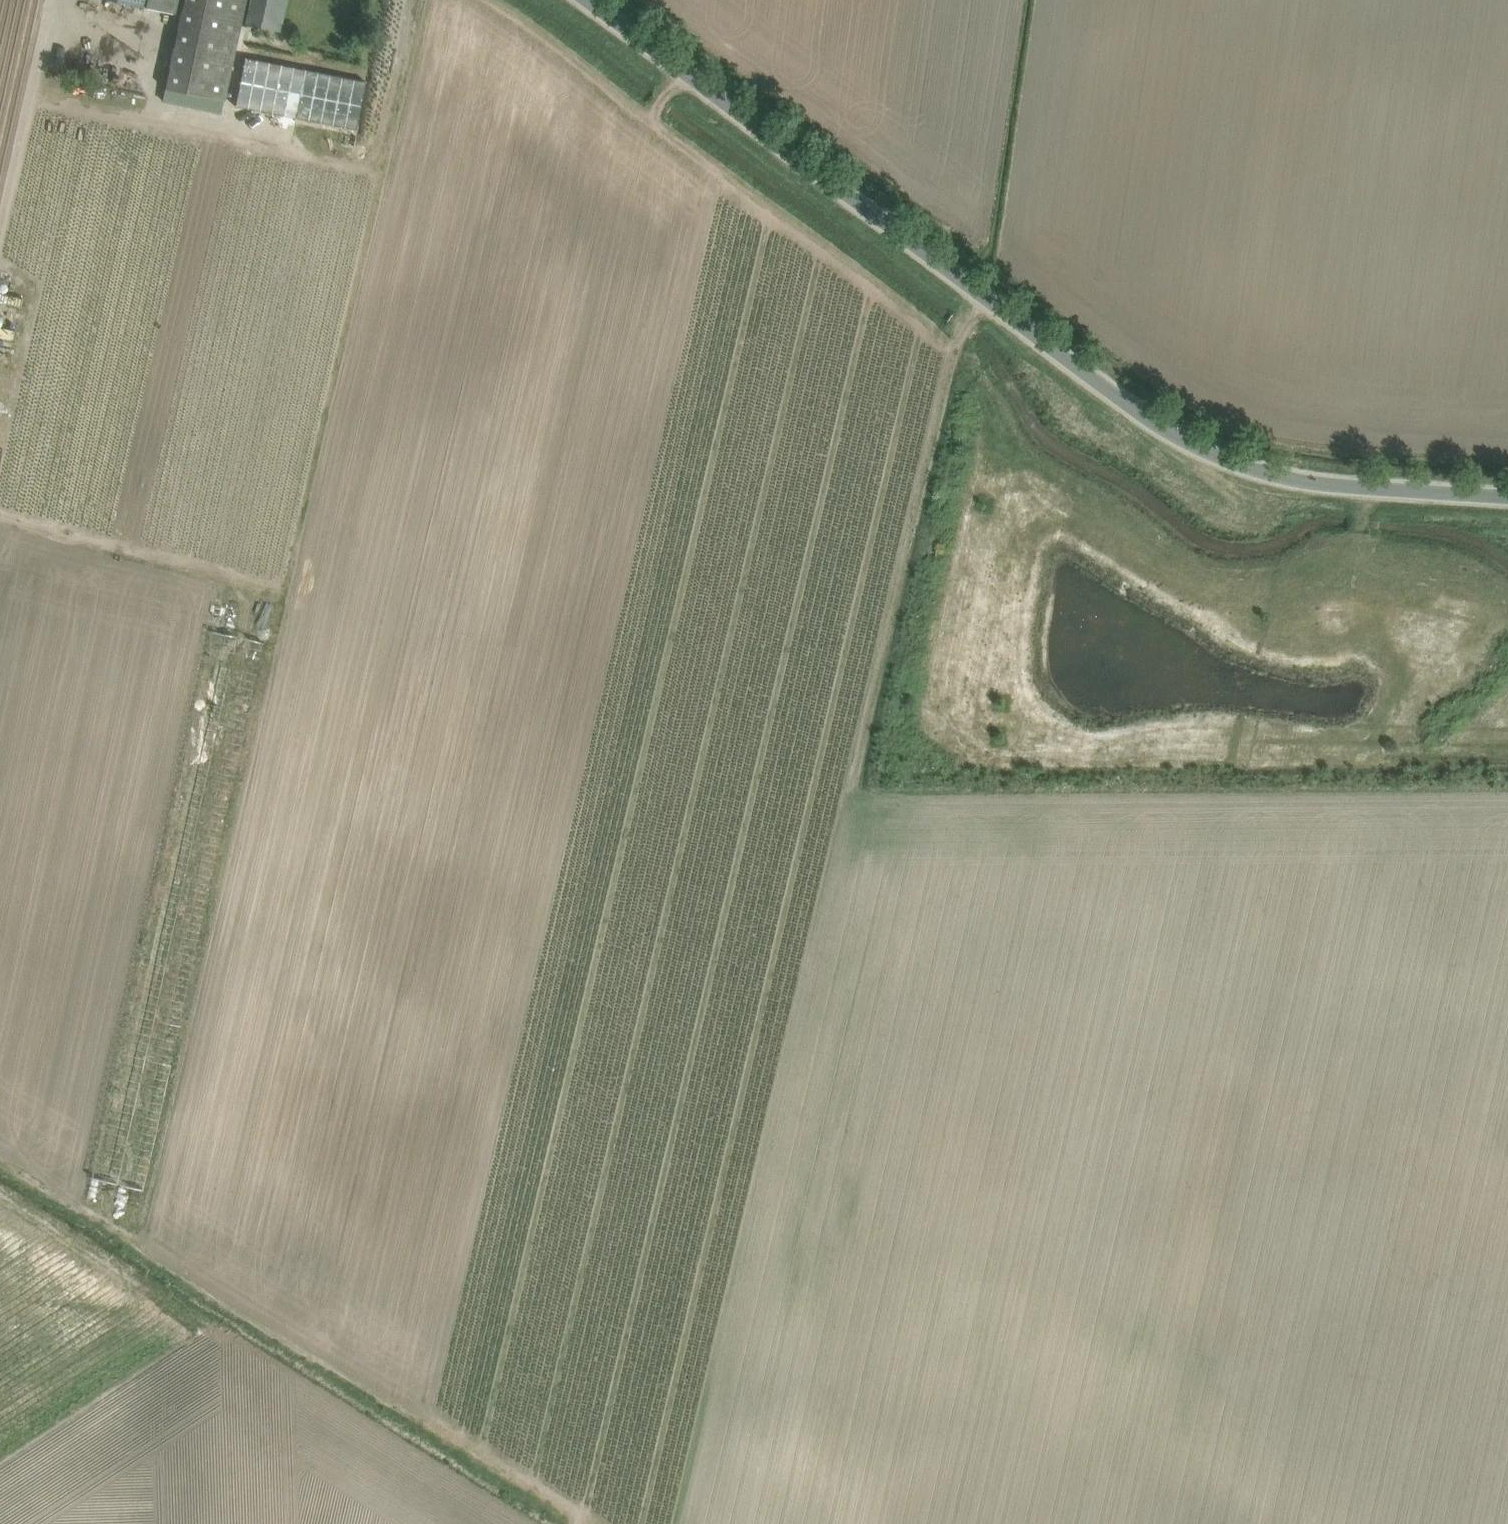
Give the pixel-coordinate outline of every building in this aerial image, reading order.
[(146,9),(174,15),(177,0),(148,0),(146,9)] [(165,88),(224,101),(245,0),(184,0),(165,88)] [(246,25),(281,32),(288,0),(251,0),(246,25)] [(245,57),(235,106),(356,130),(366,81),(245,57)]
